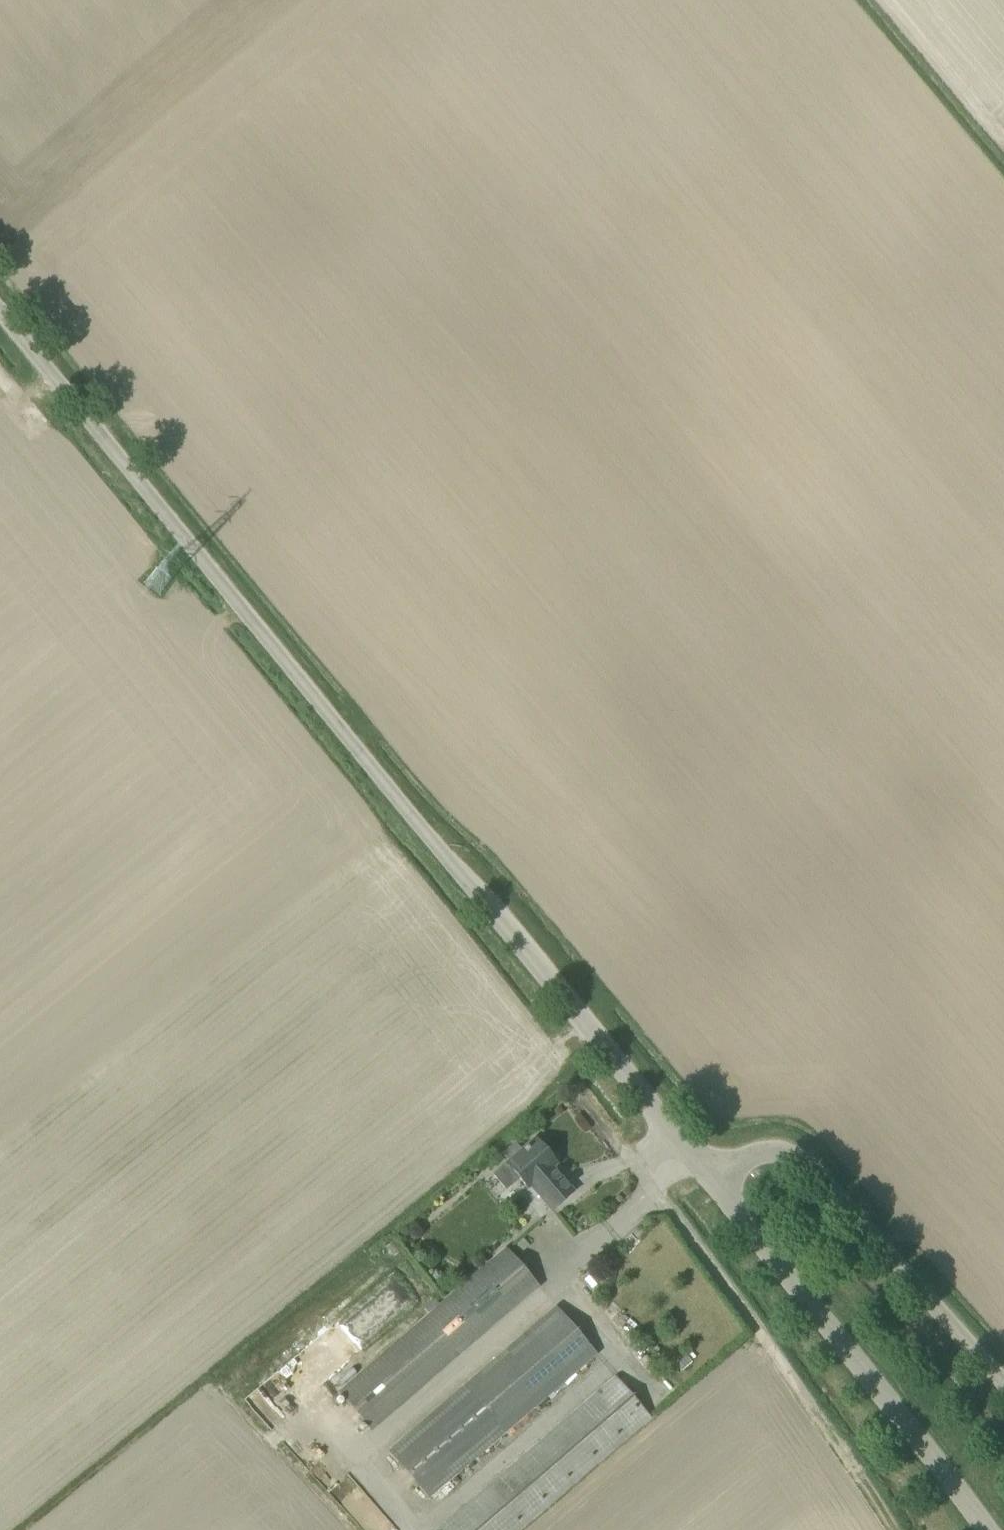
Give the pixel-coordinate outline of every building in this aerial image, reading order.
[(506,1190),(519,1178),(528,1189),(531,1187),(551,1211),(574,1191),(553,1168),(557,1164),(535,1139),(521,1150),(515,1143),(502,1154),(508,1161),(506,1163),(493,1175),(506,1190)] [(537,1286),(506,1250),(441,1306),(435,1298),(424,1307),(430,1315),(339,1393),(369,1431),(537,1286)] [(555,1307),(465,1385),(388,1451),(429,1498),(505,1432),(596,1354),(555,1307)] [(615,1377),(437,1529),(517,1529),(649,1417),(615,1377)]
